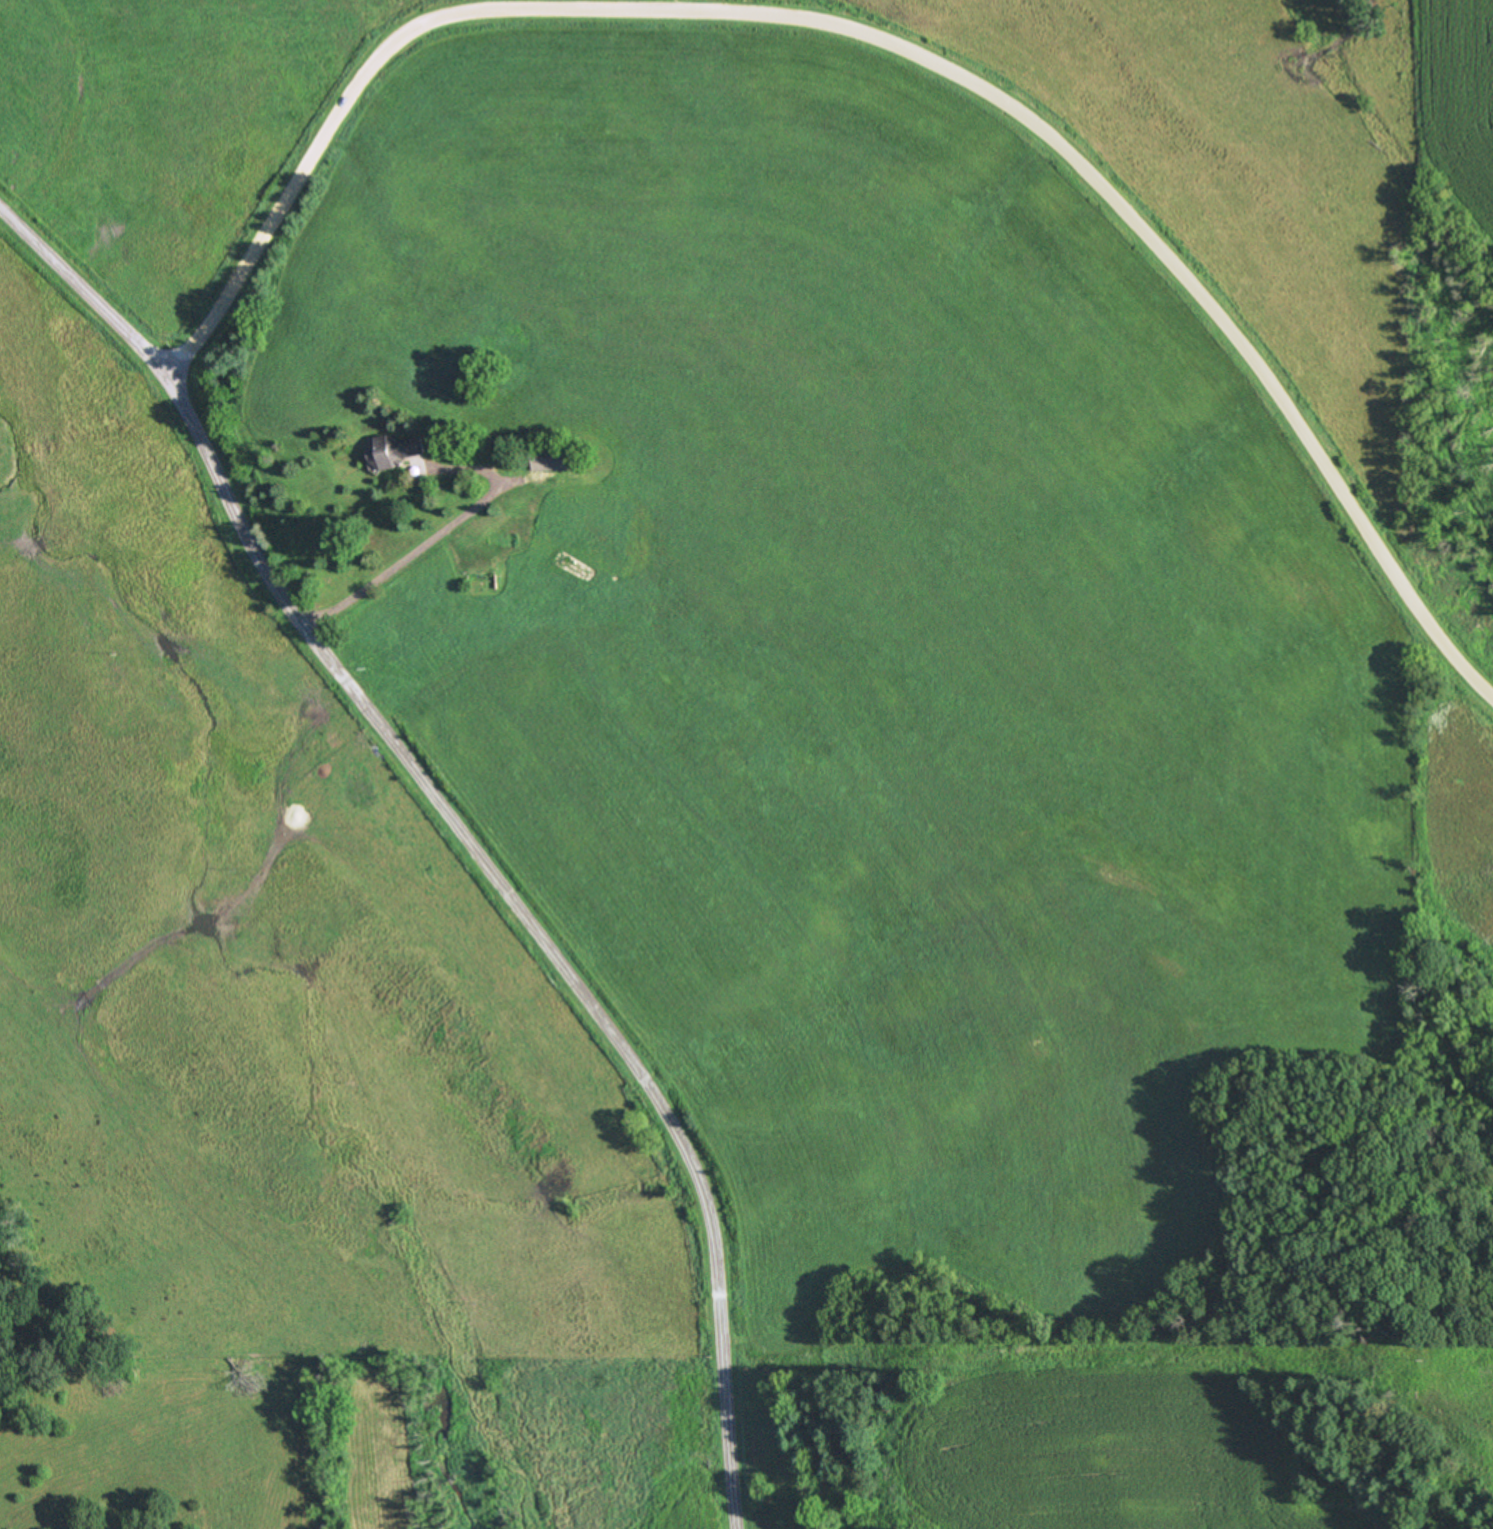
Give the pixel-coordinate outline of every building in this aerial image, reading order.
[(431,456),(427,433),(370,443),(374,465),(386,463),(387,471),(405,468),(403,460),(431,456)] [(506,469),(574,470),(574,451),(506,450),(506,469)]
